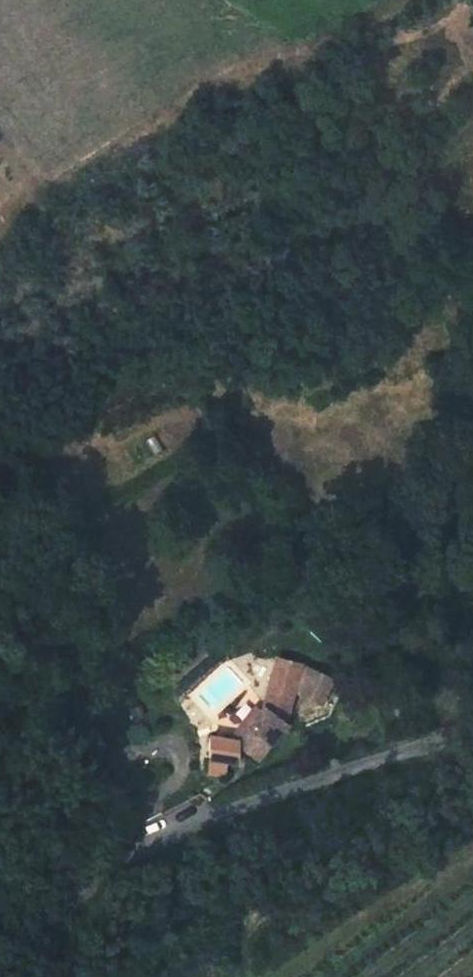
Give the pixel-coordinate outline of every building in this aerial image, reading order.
[(273,658),(262,708),(239,743),(226,740),(209,738),(211,784),(229,782),(229,772),(243,769),(243,763),(246,758),(251,755),(252,755),(263,761),(269,751),(275,740),(286,723),(299,665),(273,658)] [(252,701),(226,740),(239,743),(262,708),(252,701)] [(269,751),(275,756),(283,747),(275,740),(269,751)]
